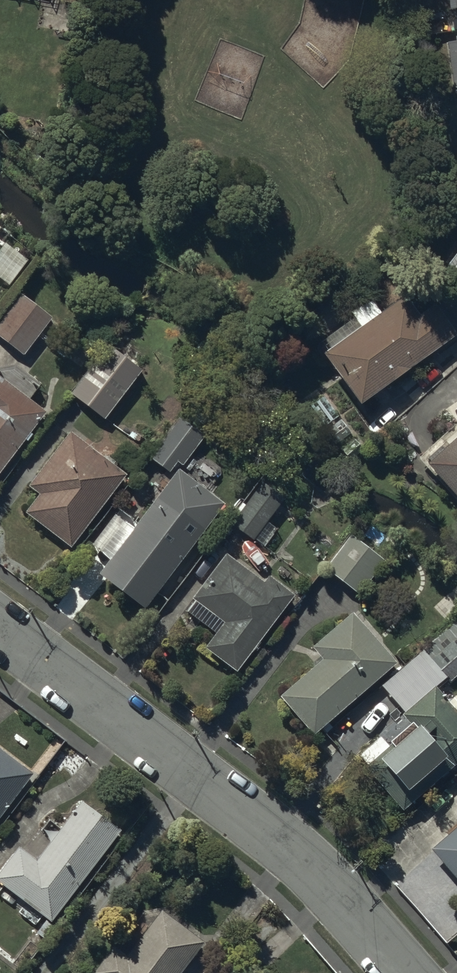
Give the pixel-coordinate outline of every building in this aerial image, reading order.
[(449,278),(456,284),(456,266),(449,278)] [(0,319),(0,338),(23,356),(53,318),(21,292),(0,319)] [(360,405),(456,337),(456,328),(436,299),(420,310),(407,292),(382,309),(373,296),(349,312),(353,317),(320,341),(321,342),(317,345),(316,349),(322,358),(324,356),(360,405)] [(108,344),(70,394),(105,420),(142,371),(108,344)] [(47,413),(0,378),(0,473),(47,413)] [(169,474),(178,463),(182,466),(204,436),(180,417),(148,458),(169,474)] [(38,495),(24,513),(70,548),(127,475),(70,431),(27,486),(38,495)] [(456,498),(456,437),(447,445),(440,437),(417,459),(424,467),(426,465),(456,498)] [(179,469),(98,574),(145,609),(225,504),(179,469)] [(229,523),(253,540),(284,499),(261,481),(229,523)] [(386,561),(350,534),(325,568),(359,596),(386,561)] [(226,553),(191,599),(194,601),(186,613),(215,633),(204,648),(237,673),(295,596),(268,576),(263,582),(226,553)] [(322,660),(279,696),(314,736),(321,729),(325,734),(332,728),(328,723),(397,663),(353,612),(311,647),(322,660)] [(392,676),(414,703),(446,678),(451,682),(456,677),(456,619),(392,676)] [(364,767),(402,811),(456,764),(456,694),(448,701),(436,687),(402,714),(405,718),(381,737),(380,736),(358,755),(367,765),(364,767)] [(33,774),(0,748),(0,817),(33,774)] [(18,898),(25,904),(17,913),(35,926),(43,916),(50,922),(121,831),(82,801),(36,860),(18,846),(0,871),(0,884),(5,888),(0,895),(0,896),(12,906),(18,898)] [(429,848),(456,880),(456,824),(429,848)] [(204,943),(162,911),(127,957),(113,947),(93,972),(181,972),(204,943)]
